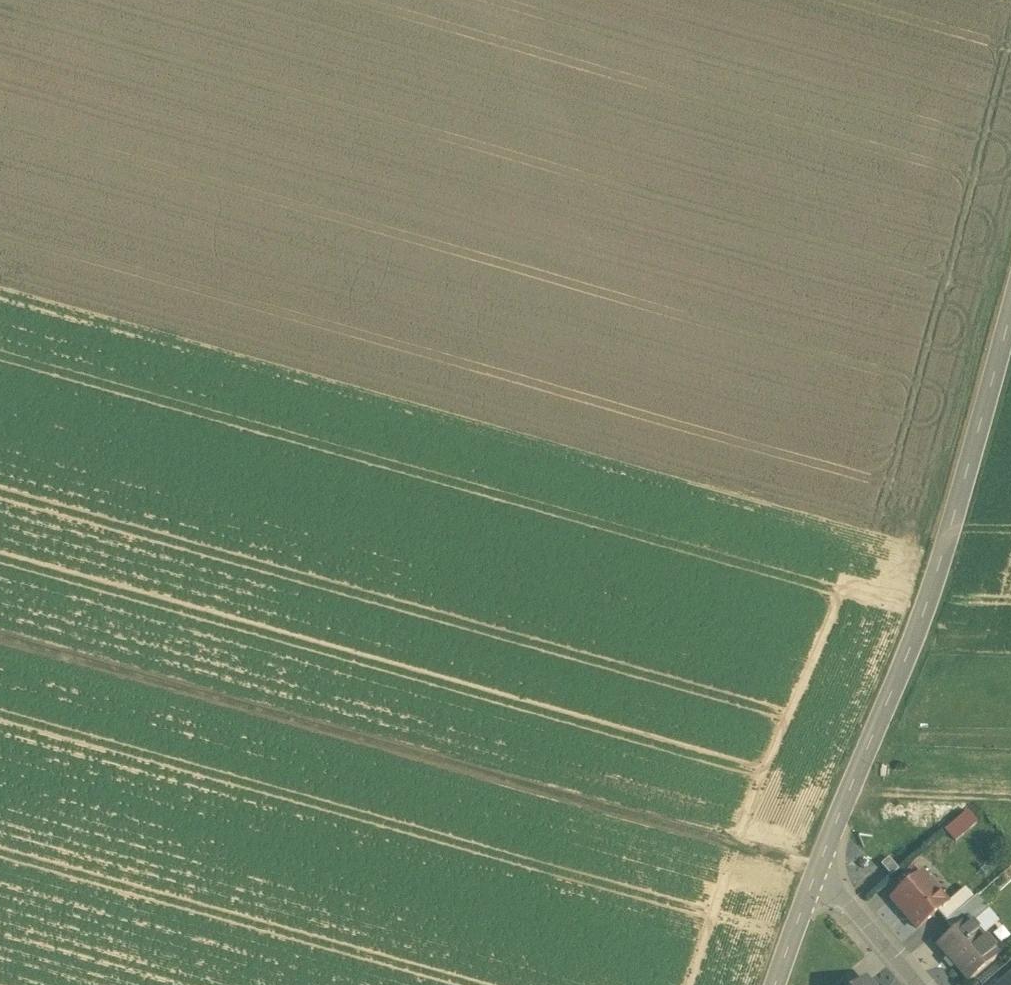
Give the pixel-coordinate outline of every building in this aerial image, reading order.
[(967,813),(946,831),(955,842),(976,824),(967,813)] [(889,859),(881,866),(891,878),(899,871),(889,859)] [(921,874),(891,900),(917,930),(937,912),(947,904),(921,874)] [(937,912),(947,923),(974,900),(964,889),(947,904),(937,912)] [(974,900),(947,923),(954,932),(968,920),(973,925),(989,911),(977,898),(974,900)] [(954,932),(938,948),(968,982),(999,955),(973,925),(968,920),(954,932)] [(1002,984),(1010,984),(1010,977),(1002,984)]
